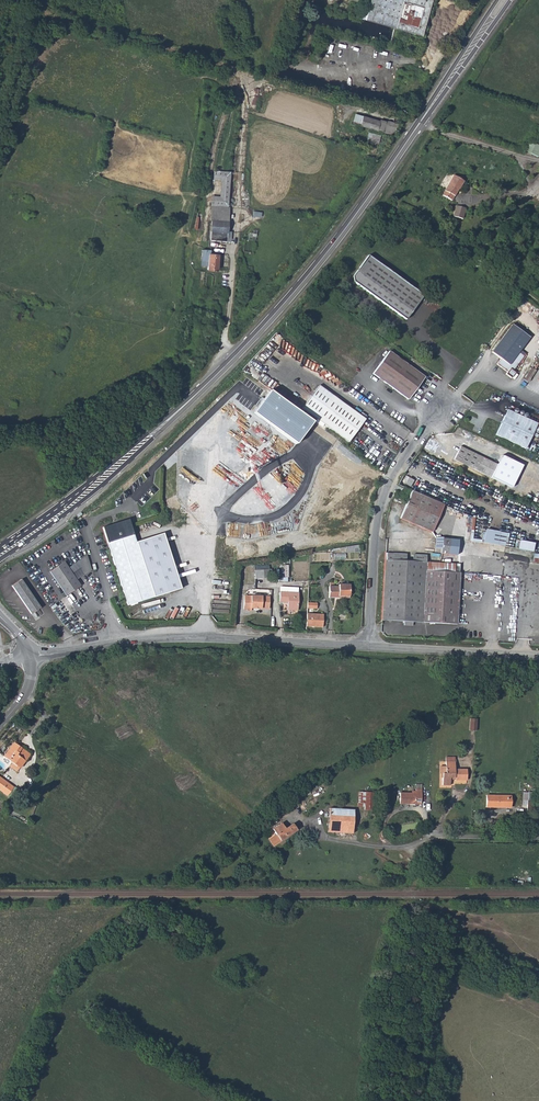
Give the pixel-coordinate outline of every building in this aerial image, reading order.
[(368,7),(364,5),(360,18),(384,25),(394,28),(421,35),(431,0),(370,0),(368,7)] [(390,44),(394,28),(384,25),(382,35),(375,33),(374,39),(390,44)] [(380,121),(363,116),(360,125),(377,130),(380,121)] [(369,132),(367,141),(379,143),(380,134),(369,132)] [(538,156),(538,144),(529,141),(525,151),(538,156)] [(453,177),(441,196),(450,202),(464,183),(453,177)] [(230,207),(212,206),(210,220),(212,220),(210,240),(227,241),(230,207)] [(454,206),(452,214),(460,217),(462,209),(454,206)] [(219,254),(209,253),(208,269),(218,270),(219,254)] [(369,255),(353,276),(353,281),(406,320),(424,296),(369,255)] [(513,324),(492,351),(511,365),(530,337),(513,324)] [(389,351),(372,373),(408,399),(424,377),(389,351)] [(529,381),(536,369),(532,367),(525,379),(529,381)] [(319,387),(302,409),(317,420),(349,443),(366,421),(319,387)] [(317,420),(302,409),(274,388),(257,411),(299,443),(317,420)] [(507,410),(495,434),(525,448),(537,423),(507,410)] [(454,459),(460,462),(466,449),(460,446),(454,459)] [(466,449),(460,462),(491,477),(497,464),(466,449)] [(502,455),(497,464),(491,477),(513,488),(525,465),(502,455)] [(408,477),(405,483),(410,486),(413,480),(408,477)] [(443,505),(411,491),(400,518),(432,532),(443,505)] [(128,519),(102,527),(127,605),(153,596),(136,542),(128,519)] [(506,546),(509,532),(486,528),(484,541),(506,546)] [(179,588),(161,535),(136,542),(153,596),(179,588)] [(438,538),(435,537),(434,547),(442,548),(441,553),(456,555),(457,539),(449,538),(438,538)] [(520,539),(518,548),(533,551),(535,542),(520,539)] [(385,553),(385,560),(426,562),(426,555),(385,553)] [(49,571),(65,595),(80,585),(76,579),(84,574),(79,560),(68,567),(64,562),(49,571)] [(385,560),(381,619),(404,620),(404,625),(412,625),(412,621),(456,624),(458,598),(459,573),(458,573),(459,564),(426,562),(385,560)] [(254,570),(255,578),(263,578),(271,578),(270,569),(254,570)] [(12,585),(31,613),(35,611),(40,607),(21,579),(12,585)] [(333,586),(329,586),(328,597),(348,598),(348,585),(338,584),(338,586),(333,586)] [(279,601),(283,602),(288,602),(287,610),(296,610),(297,592),(288,592),(280,591),(279,601)] [(268,609),(268,596),(243,595),(242,610),(250,611),(250,608),(268,609)] [(322,627),(322,614),(306,613),(306,626),(322,627)] [(2,756),(18,768),(29,753),(22,748),(18,754),(14,751),(17,746),(12,742),(2,756)] [(442,784),(450,784),(450,776),(455,776),(455,780),(466,781),(466,768),(455,768),(455,761),(445,761),(445,773),(442,773),(442,784)] [(2,793),(9,783),(0,777),(0,792),(2,793)] [(282,791),(285,795),(293,789),(291,785),(282,791)] [(399,794),(399,805),(421,805),(420,790),(414,790),(414,792),(411,792),(411,794),(399,794)] [(486,806),(511,808),(511,795),(486,794),(486,806)] [(355,809),(361,810),(361,814),(368,814),(368,795),(355,795),(355,809)] [(322,835),(348,836),(349,812),(324,811),(322,835)] [(268,830),(277,843),(293,832),(289,826),(281,830),(277,825),(268,830)]
